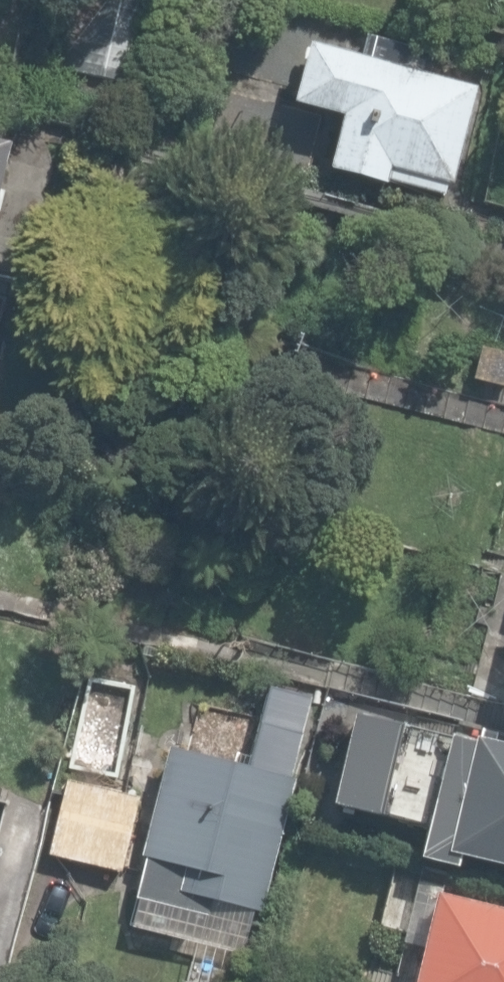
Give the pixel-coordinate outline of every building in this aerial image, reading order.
[(164,0),(104,0),(56,67),(148,88),(164,0)] [(386,181),(443,196),(447,183),(452,184),(476,88),(430,77),(435,55),(365,37),(359,59),(308,46),(293,104),(341,116),(326,172),(384,187),(386,181)] [(503,385),(503,352),(482,347),(475,378),(503,385)] [(172,911),(208,920),(213,901),(260,912),(293,779),(290,779),(310,699),(267,688),(260,715),(199,700),(186,752),(168,748),(134,886),(176,896),(172,911)] [(503,865),(503,741),(476,734),(474,742),(356,712),(333,803),(426,826),(419,856),(456,865),(459,853),(503,865)] [(49,853),(122,871),(139,797),(67,779),(49,853)] [(49,803),(9,791),(0,823),(0,842),(36,852),(49,803)] [(391,867),(378,929),(420,938),(433,877),(391,867)] [(433,894),(412,981),(503,981),(503,911),(433,894)]
